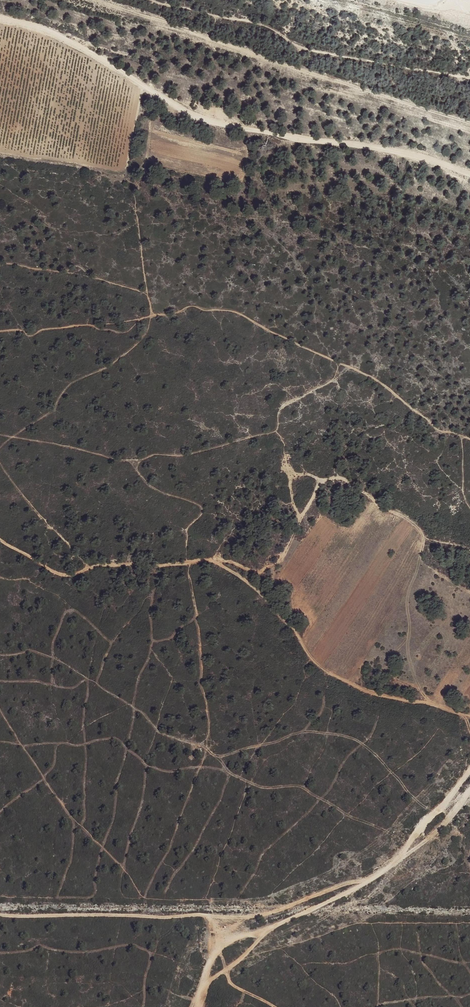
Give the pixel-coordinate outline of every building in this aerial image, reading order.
[(233,87),(231,95),(238,96),(240,88),(233,87)] [(240,88),(238,96),(244,97),(247,90),(240,88)]
